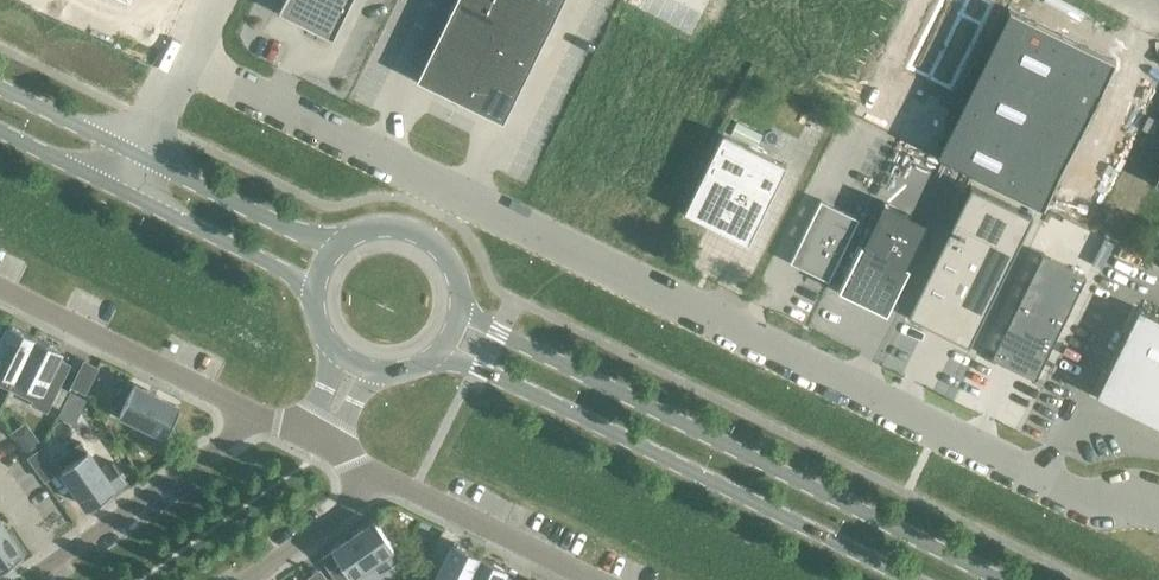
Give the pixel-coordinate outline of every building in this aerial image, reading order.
[(283,8),(314,23),(312,28),(333,38),(352,0),(288,0),(283,8)] [(417,79),(503,121),(562,0),(456,0),(417,79)] [(908,68),(951,90),(973,46),(974,47),(997,1),(995,0),(937,0),(926,23),(929,25),(908,68)] [(1009,8),(937,154),(1043,206),(1115,60),(1009,8)] [(762,135),(736,122),(730,135),(756,148),(762,135)] [(722,133),(684,211),(748,242),(786,165),(722,133)] [(971,339),(1032,215),(970,185),(907,315),(928,325),(931,319),(971,339)] [(790,262),(828,281),(859,218),(821,199),(790,262)] [(860,244),(838,290),(841,291),(842,288),(874,303),(879,293),(890,298),(927,223),(883,201),(862,245),(860,244)] [(1041,253),(994,347),(1039,369),(1085,275),(1041,253)] [(1138,308),(1095,394),(1137,415),(1158,425),(1158,318),(1138,308)] [(10,325),(0,345),(0,383),(10,388),(36,336),(10,324),(10,325)] [(61,349),(36,336),(10,388),(35,400),(33,404),(47,411),(60,386),(46,379),(61,349)] [(98,367),(85,360),(72,386),(86,393),(98,367)] [(115,410),(166,435),(167,435),(180,407),(128,382),(115,410)] [(59,418),(73,425),(86,400),(72,392),(59,418)] [(56,460),(62,468),(89,507),(126,482),(112,463),(100,471),(80,443),(56,460)] [(29,457),(45,480),(58,472),(41,448),(29,457)] [(0,521),(0,570),(23,554),(0,521)] [(374,522),(322,558),(337,579),(345,579),(374,560),(382,572),(401,558),(375,521),(374,522)] [(454,543),(440,573),(427,566),(420,579),(468,579),(480,555),(455,542),(454,543)] [(480,555),(468,579),(499,579),(506,567),(480,555)]
